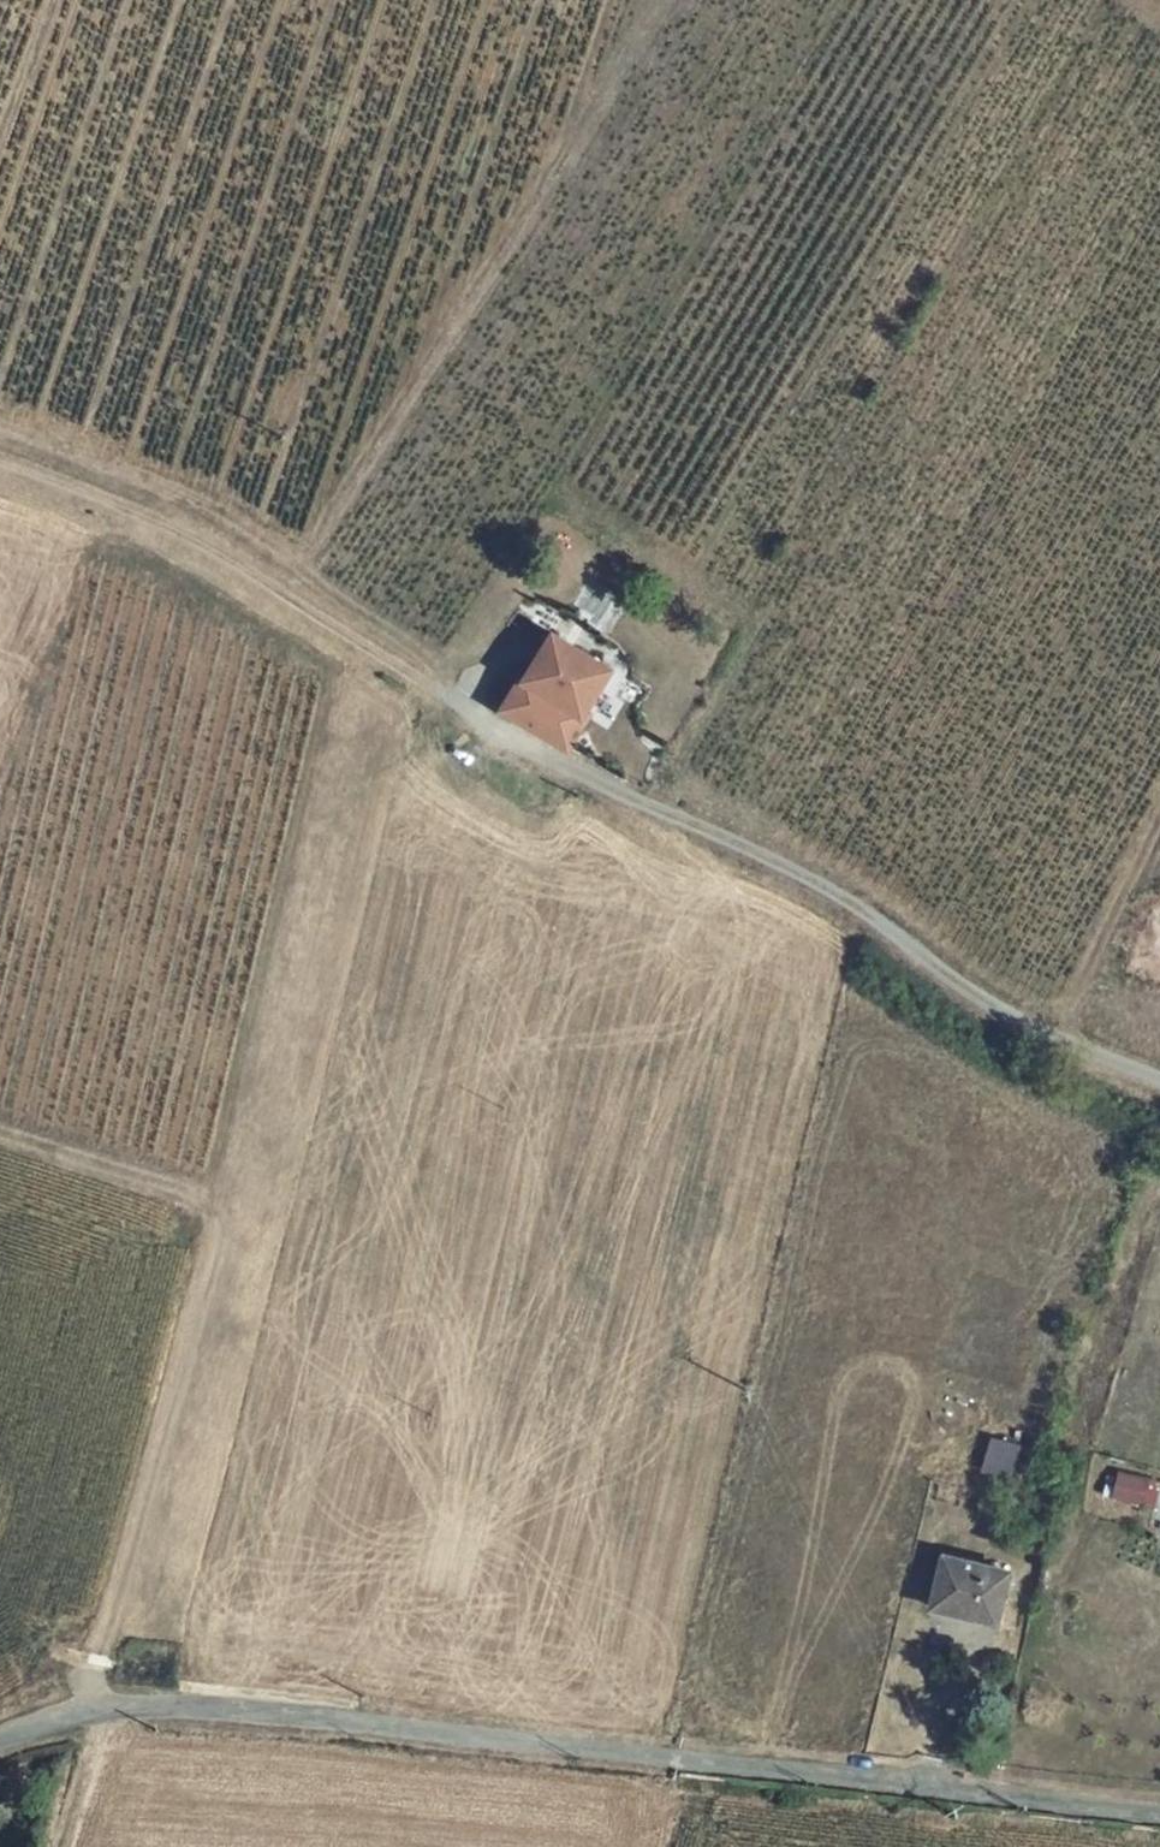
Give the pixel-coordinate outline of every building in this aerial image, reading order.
[(575,610),(606,628),(623,600),(591,582),(575,610)] [(563,690),(529,671),(508,705),(569,743),(582,720),(594,726),(606,705),(567,684),(563,690)] [(988,1435),(980,1470),(1011,1477),(1019,1441),(988,1435)] [(1110,1496),(1152,1507),(1159,1478),(1117,1467),(1110,1496)] [(995,1602),(930,1588),(917,1637),(981,1651),(995,1602)]
